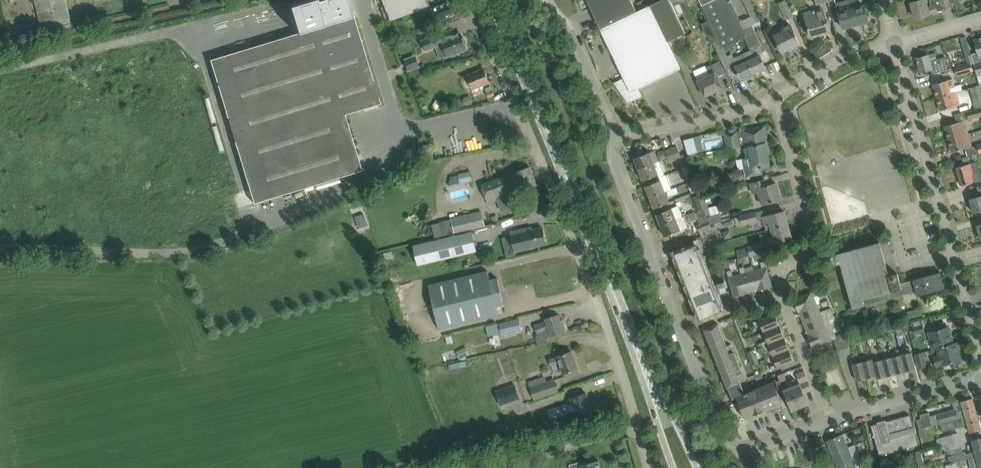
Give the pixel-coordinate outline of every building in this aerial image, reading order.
[(41,29),(71,22),(66,0),(34,0),(41,29)] [(295,34),(210,60),(253,203),(362,170),(345,114),(380,103),(353,16),(349,17),(344,0),(316,0),(312,1),(312,0),(309,0),(287,7),(295,34)] [(385,6),(389,17),(391,21),(430,6),(428,0),(382,0),(385,6)] [(456,0),(455,0),(429,10),(434,23),(461,12),(456,0)] [(616,87),(628,104),(629,104),(628,103),(642,96),(639,89),(681,69),(676,60),(667,42),(686,33),(684,29),(680,21),(670,0),(661,0),(637,12),(631,0),(586,0),(624,78),(616,82),(619,87),(617,88),(617,87),(616,87)] [(718,41),(722,48),(723,47),(742,39),(739,33),(742,32),(743,34),(745,33),(744,29),(730,0),(714,0),(702,5),(718,41)] [(778,4),(786,20),(793,16),(785,0),(778,4)] [(851,9),(856,24),(861,23),(862,25),(868,23),(867,21),(868,21),(864,5),(857,8),(855,0),(849,0),(851,9)] [(916,1),(911,3),(915,18),(929,14),(943,10),(951,8),(956,7),(954,0),(932,0),(930,0),(932,6),(927,7),(925,0),(916,0),(916,1)] [(871,4),(865,6),(867,13),(873,11),(871,4)] [(385,19),(389,17),(385,6),(380,7),(385,19)] [(806,20),(808,27),(811,37),(829,32),(822,8),(813,11),(814,13),(815,13),(816,17),(806,20)] [(856,24),(851,9),(838,13),(840,19),(843,28),(844,28),(844,30),(851,28),(850,26),(856,24)] [(685,19),(680,21),(684,29),(689,26),(685,19)] [(739,33),(742,39),(744,38),(750,50),(744,53),(754,74),(766,68),(755,46),(760,43),(761,46),(762,46),(752,25),(744,29),(745,33),(743,34),(742,32),(739,33)] [(775,38),(777,44),(782,53),(800,44),(791,25),(782,28),(784,34),(775,38)] [(421,40),(425,50),(441,44),(446,56),(466,49),(464,44),(466,44),(466,42),(465,40),(465,39),(463,37),(462,38),(460,33),(453,36),(451,29),(421,40)] [(974,40),(977,53),(971,54),(973,62),(973,63),(976,70),(980,86),(980,85),(980,38),(974,40)] [(722,48),(718,41),(713,43),(721,59),(730,55),(741,80),(754,74),(744,53),(734,58),(732,54),(727,56),(723,47),(722,48)] [(920,72),(930,69),(932,69),(933,73),(948,68),(945,56),(937,59),(935,53),(928,55),(916,58),(920,72)] [(421,67),(416,54),(404,59),(409,72),(421,67)] [(971,54),(965,56),(967,64),(971,63),(973,62),(971,54)] [(694,73),(701,87),(705,96),(722,88),(717,77),(725,73),(719,61),(694,73)] [(973,71),(971,63),(967,64),(954,68),(957,76),(973,71)] [(483,68),(474,72),(467,75),(472,89),(489,83),(483,68)] [(933,84),(936,98),(956,92),(951,93),(950,88),(954,87),(953,79),(942,82),(933,84)] [(970,89),(976,109),(980,107),(980,86),(970,89)] [(957,92),(956,92),(936,98),(940,111),(950,108),(960,105),(957,92)] [(464,97),(461,102),(466,105),(469,105),(467,97),(464,97)] [(433,103),(431,107),(436,110),(439,111),(441,108),(433,103)] [(969,120),(980,116),(980,108),(967,112),(969,120)] [(944,126),(948,139),(958,137),(968,134),(964,120),(944,126)] [(740,147),(746,145),(747,153),(749,153),(750,157),(741,158),(744,170),(760,167),(761,169),(770,167),(766,144),(768,143),(765,126),(742,131),(743,132),(737,134),(737,132),(725,134),(728,150),(740,148),(740,147)] [(948,139),(952,152),(965,149),(968,156),(972,155),(978,153),(979,153),(980,152),(980,144),(972,147),(968,134),(958,137),(948,139)] [(684,140),(688,154),(697,151),(693,137),(684,140)] [(417,143),(419,150),(431,147),(429,139),(417,143)] [(675,160),(681,158),(680,156),(677,146),(671,148),(675,160)] [(641,147),(636,149),(639,156),(644,154),(641,147)] [(669,162),(675,160),(671,148),(665,151),(669,162)] [(634,158),(638,170),(654,163),(659,161),(654,151),(649,153),(649,152),(644,154),(639,156),(634,158)] [(680,156),(681,158),(683,162),(685,168),(690,165),(687,153),(680,156)] [(966,165),(956,168),(961,186),(980,180),(980,176),(977,162),(966,165)] [(654,163),(638,170),(643,181),(658,175),(654,163)] [(481,185),(485,194),(488,204),(514,194),(513,189),(520,187),(521,190),(527,188),(536,184),(530,167),(481,185)] [(458,174),(460,183),(473,180),(470,170),(458,174)] [(684,173),(687,183),(695,180),(692,170),(684,173)] [(768,178),(758,181),(750,184),(753,193),(759,191),(763,205),(781,200),(776,183),(769,185),(768,178)] [(645,186),(650,197),(665,191),(660,180),(654,183),(645,186)] [(675,199),(676,203),(693,197),(698,195),(696,189),(696,188),(693,181),(688,184),(691,193),(675,199)] [(666,191),(668,196),(678,193),(676,187),(666,191)] [(979,197),(970,199),(974,213),(980,211),(980,190),(979,191),(980,196),(979,197)] [(665,191),(650,197),(654,209),(663,205),(669,203),(665,191)] [(698,195),(693,197),(695,202),(695,203),(697,209),(698,210),(703,208),(700,199),(698,195)] [(700,199),(703,208),(710,225),(722,222),(720,214),(712,216),(704,197),(700,199)] [(658,213),(674,207),(673,203),(657,208),(658,213)] [(656,214),(660,225),(676,219),(671,208),(665,211),(656,214)] [(703,208),(698,210),(699,212),(695,213),(697,220),(695,221),(696,224),(699,223),(700,224),(697,226),(699,232),(711,227),(710,225),(703,208)] [(765,230),(765,231),(788,225),(784,211),(775,214),(763,217),(766,230),(765,230)] [(481,212),(451,219),(454,234),(485,227),(481,212)] [(740,217),(742,224),(757,220),(755,212),(740,217)] [(364,213),(357,215),(361,227),(367,225),(364,213)] [(676,219),(660,225),(665,236),(674,233),(680,230),(676,219)] [(788,225),(765,231),(767,237),(768,237),(770,244),(791,238),(788,225)] [(510,232),(515,251),(546,243),(542,227),(527,231),(527,228),(510,232)] [(417,265),(476,251),(472,231),(413,245),(417,265)] [(673,258),(676,265),(703,255),(697,239),(687,243),(688,245),(671,252),(673,258)] [(904,295),(900,283),(890,246),(891,246),(891,245),(892,245),(892,244),(892,243),(893,243),(892,242),(892,241),(891,240),(890,240),(889,239),(888,239),(862,247),(861,245),(856,246),(857,248),(833,255),(832,255),(831,256),(831,257),(830,257),(830,258),(830,259),(830,260),(830,261),(830,262),(831,263),(832,263),(833,264),(834,264),(840,263),(853,308),(904,295)] [(763,243),(754,246),(743,249),(745,256),(765,251),(763,243)] [(392,250),(383,253),(385,259),(393,257),(392,250)] [(680,275),(682,279),(708,268),(703,255),(676,265),(680,275)] [(762,268),(754,271),(759,290),(772,287),(765,261),(760,262),(762,268)] [(739,268),(741,274),(746,293),(747,293),(747,292),(758,289),(759,290),(754,271),(746,273),(744,267),(739,268)] [(708,268),(682,279),(699,323),(724,313),(721,306),(723,306),(718,294),(727,291),(724,281),(715,284),(708,268)] [(746,293),(741,274),(733,276),(732,270),(727,271),(731,287),(734,297),(746,293)] [(487,271),(428,285),(433,307),(500,291),(497,278),(489,280),(487,271)] [(940,272),(900,283),(904,295),(916,291),(918,296),(945,288),(940,272)] [(793,299),(798,312),(817,304),(814,297),(819,294),(818,290),(793,299)] [(495,305),(503,303),(500,291),(433,307),(439,329),(498,315),(495,305)] [(799,312),(804,323),(832,312),(831,308),(820,312),(817,304),(798,312),(799,312)] [(907,313),(909,319),(922,315),(920,309),(907,313)] [(807,335),(807,336),(826,328),(823,321),(834,316),(832,312),(804,323),(808,335),(807,335)] [(760,324),(763,332),(780,326),(775,313),(753,322),(754,326),(760,324)] [(558,314),(549,317),(545,319),(546,321),(534,325),(537,333),(543,331),(545,338),(545,337),(546,339),(556,336),(556,334),(567,330),(564,323),(561,324),(558,314)] [(499,324),(502,335),(521,330),(518,319),(499,324)] [(729,390),(732,399),(745,394),(740,383),(741,382),(738,375),(743,373),(734,352),(731,344),(727,346),(721,333),(718,324),(704,329),(727,388),(728,388),(729,390)] [(912,328),(914,334),(925,331),(923,325),(912,328)] [(761,343),(762,346),(784,338),(780,326),(763,332),(767,340),(761,343)] [(929,332),(933,349),(957,343),(957,342),(953,344),(948,327),(929,332)] [(834,340),(835,344),(847,341),(844,333),(836,336),(835,334),(830,336),(826,328),(807,336),(812,348),(834,340)] [(770,348),(773,356),(789,349),(784,338),(762,346),(764,350),(770,348)] [(847,341),(835,344),(838,357),(850,354),(847,341)] [(957,343),(933,349),(934,350),(940,348),(943,355),(934,358),(936,366),(942,364),(942,365),(943,365),(944,366),(945,366),(949,365),(950,364),(949,363),(961,360),(957,343)] [(460,358),(469,354),(466,347),(457,351),(460,358)] [(910,348),(900,350),(905,371),(915,369),(911,352),(910,348)] [(789,349),(773,356),(776,364),(771,367),(772,371),(785,365),(794,362),(789,349)] [(890,352),(892,357),(896,374),(905,371),(900,350),(890,352)] [(571,351),(561,355),(557,356),(548,359),(550,365),(559,362),(563,374),(577,369),(571,351)] [(915,354),(919,368),(926,366),(923,352),(915,354)] [(755,353),(748,356),(751,364),(758,362),(755,353)] [(892,357),(882,359),(886,376),(896,374),(892,357)] [(872,359),(863,361),(867,378),(876,376),(877,379),(872,359)] [(872,359),(877,379),(886,376),(882,359),(873,362),(872,359)] [(867,378),(863,361),(853,364),(857,381),(867,378)] [(800,384),(783,390),(788,401),(791,410),(808,404),(804,393),(812,390),(804,371),(796,374),(800,384)] [(745,394),(732,399),(736,397),(745,418),(788,401),(783,390),(779,380),(745,394)] [(546,382),(530,388),(534,399),(550,394),(546,382)] [(515,385),(496,391),(500,404),(519,398),(515,385)] [(567,404),(550,410),(548,411),(553,425),(573,418),(572,417),(576,416),(577,419),(593,414),(586,393),(570,398),(572,403),(568,405),(567,404)] [(954,410),(937,415),(940,424),(942,424),(944,423),(977,413),(972,398),(962,401),(961,399),(952,402),(954,410)] [(917,419),(920,429),(932,426),(929,412),(920,415),(921,419),(917,419)] [(944,423),(942,424),(940,424),(942,432),(968,425),(970,432),(971,432),(980,429),(980,428),(977,413),(944,423)] [(874,437),(880,456),(918,445),(914,432),(915,432),(914,428),(913,428),(910,416),(910,415),(904,417),(885,422),(885,423),(885,424),(879,426),(879,424),(879,423),(871,426),(872,426),(872,429),(874,437)] [(957,433),(938,438),(940,445),(940,446),(943,445),(943,444),(959,440),(957,433)] [(831,451),(832,454),(848,447),(842,434),(827,441),(829,448),(831,448),(832,451),(831,451)] [(957,462),(965,459),(977,456),(980,454),(980,438),(972,440),(975,451),(966,454),(965,452),(963,453),(961,447),(961,446),(959,440),(943,444),(943,445),(945,451),(950,450),(952,456),(948,457),(950,463),(957,462)] [(545,447),(547,456),(563,452),(561,443),(545,447)] [(836,464),(837,466),(853,460),(848,447),(832,454),(835,460),(836,461),(837,463),(836,464)] [(919,467),(924,467),(921,451),(915,452),(919,467)] [(853,460),(837,466),(838,467),(856,467),(853,460)]
